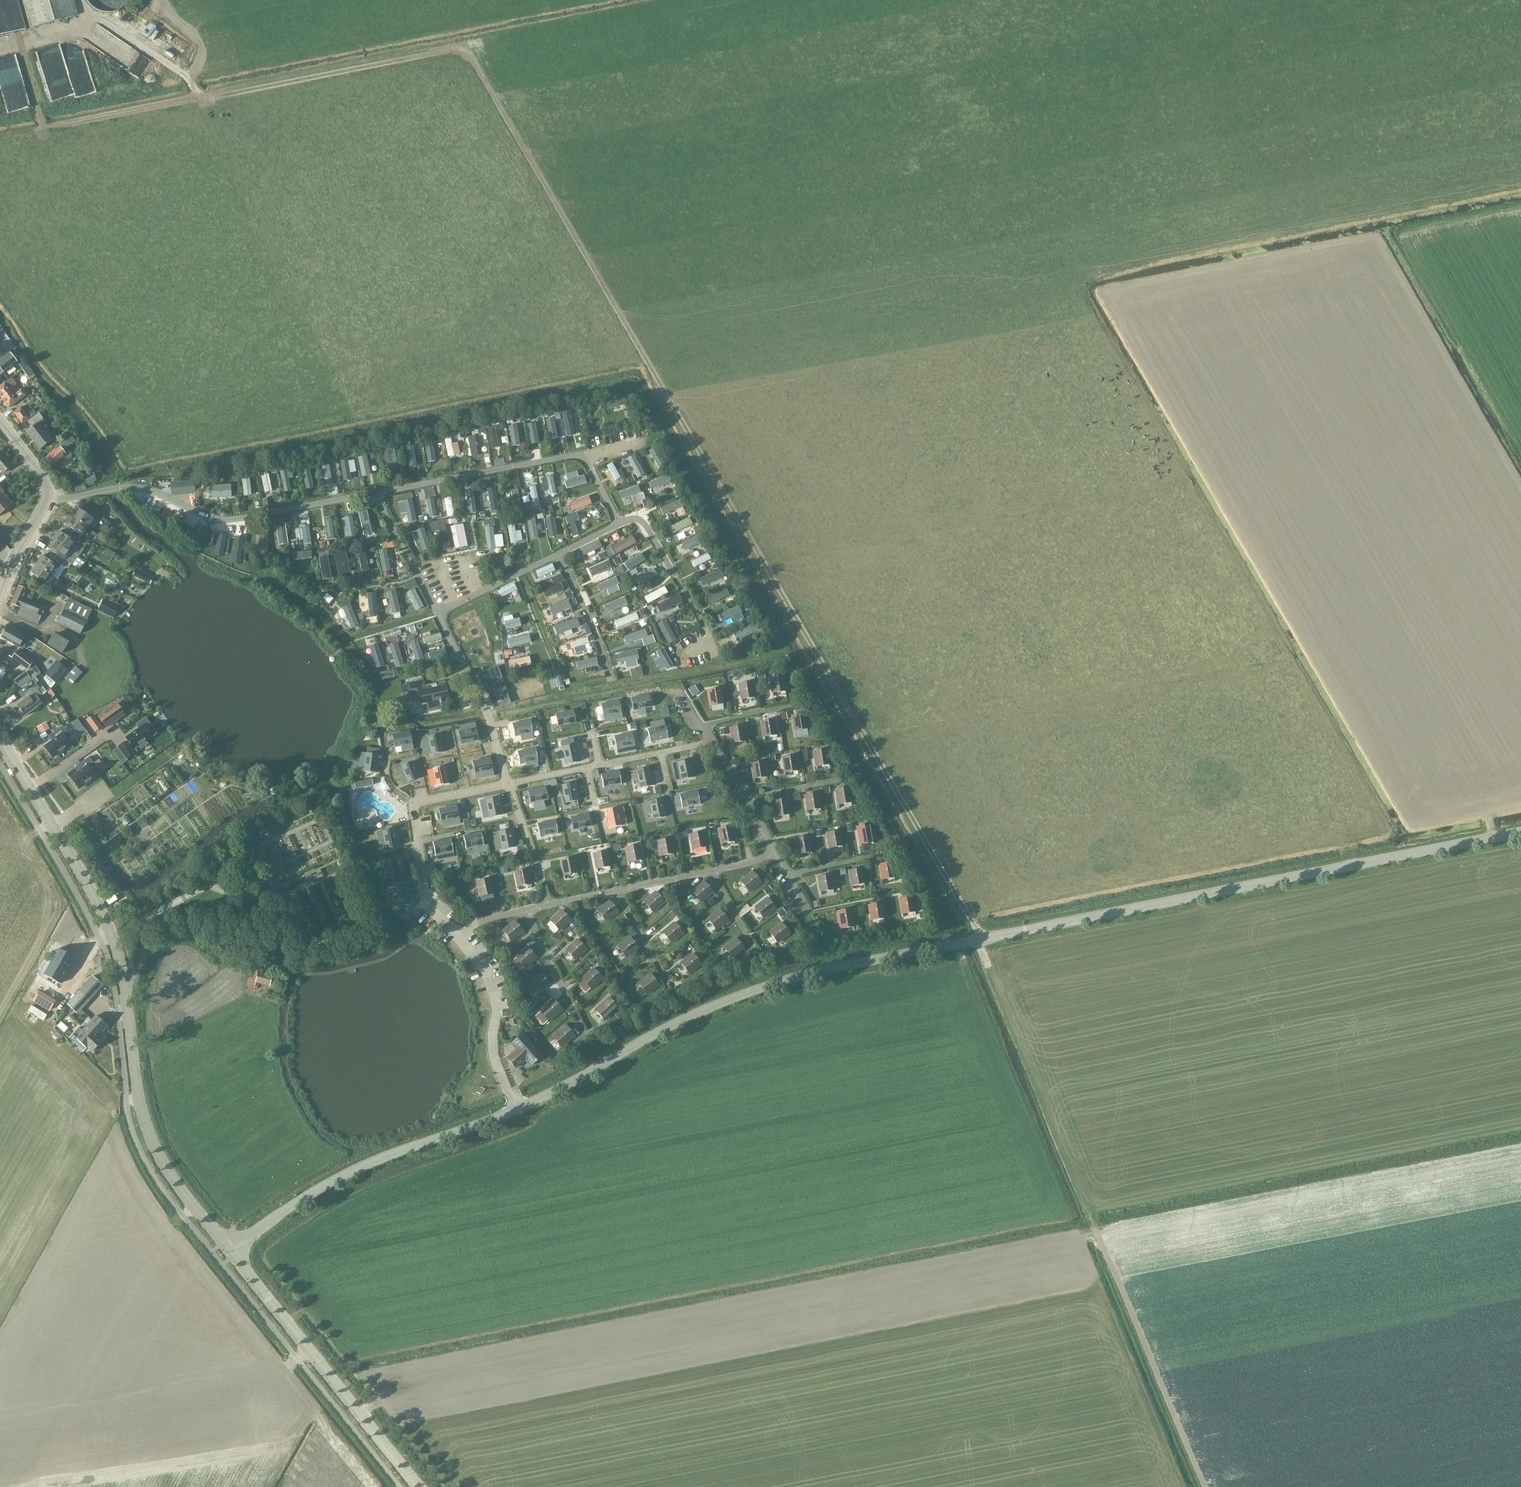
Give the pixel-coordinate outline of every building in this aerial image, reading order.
[(25,29),(17,0),(0,0),(0,36),(25,29)] [(32,29),(78,15),(73,0),(24,0),(32,29)] [(91,6),(95,9),(98,11),(102,12),(106,12),(111,12),(114,11),(118,10),(121,8),(123,6),(125,4),(127,1),(128,0),(86,0),(88,3),(91,6)] [(87,35),(143,69),(152,54),(96,20),(87,35)] [(72,92),(71,81),(52,84),(53,94),(72,92)] [(17,364),(9,354),(0,361),(0,377),(17,364)] [(34,374),(28,366),(22,370),(28,378),(34,374)] [(14,386),(15,385),(10,378),(0,385),(0,398),(8,408),(24,395),(20,389),(18,391),(14,386)] [(628,395),(608,401),(610,407),(630,401),(628,395)] [(33,409),(26,413),(21,406),(12,413),(21,425),(30,418),(36,413),(33,409)] [(561,412),(566,437),(574,435),(569,410),(561,412)] [(40,452),(52,442),(39,425),(43,422),(38,415),(28,423),(32,429),(26,433),(40,452)] [(553,418),(545,420),(549,440),(557,438),(553,418)] [(534,423),(527,424),(530,445),(538,443),(534,423)] [(519,445),(516,425),(508,427),(511,446),(519,445)] [(487,428),(490,449),(498,448),(495,427),(487,428)] [(462,438),(454,439),(453,432),(447,433),(449,453),(464,451),(462,438)] [(53,448),(55,451),(45,458),(51,465),(62,457),(63,458),(65,459),(67,459),(69,457),(70,456),(69,454),(68,452),(65,448),(73,441),(68,435),(53,448)] [(467,437),(471,457),(478,456),(474,436),(467,437)] [(424,445),(427,462),(435,461),(432,444),(424,445)] [(416,465),(413,445),(404,447),(408,467),(416,465)] [(656,446),(648,451),(658,468),(666,464),(656,446)] [(382,451),(385,466),(397,464),(394,449),(382,451)] [(490,449),(484,450),(487,463),(493,462),(490,449)] [(2,474),(10,466),(0,454),(0,471),(2,474)] [(634,455),(627,459),(637,478),(644,475),(634,455)] [(358,457),(362,477),(370,475),(366,456),(358,457)] [(351,480),(347,460),(340,461),(343,481),(351,480)] [(606,466),(615,481),(620,478),(612,463),(606,466)] [(333,487),(329,464),(321,465),(324,488),(333,487)] [(520,479),(529,478),(528,466),(519,466),(520,479)] [(578,466),(563,472),(567,483),(583,478),(578,466)] [(301,469),(305,490),(313,488),(309,467),(301,469)] [(287,471),(279,472),(283,492),(291,491),(287,471)] [(653,478),(655,484),(673,478),(671,472),(653,478)] [(268,473),(261,475),(264,493),(272,491),(268,473)] [(550,478),(552,492),(558,491),(556,477),(550,478)] [(241,479),(243,496),(251,495),(249,478),(241,479)] [(195,494),(194,479),(169,481),(171,496),(195,494)] [(83,482),(73,485),(75,491),(84,489),(83,482)] [(538,482),(531,483),(536,504),(543,503),(538,482)] [(624,487),(626,494),(639,491),(637,484),(624,487)] [(211,499),(231,498),(231,485),(210,486),(211,499)] [(474,489),(468,490),(471,507),(476,506),(474,489)] [(0,490),(0,508),(9,500),(0,490)] [(571,499),(574,508),(595,501),(592,492),(571,499)] [(454,494),(447,495),(450,513),(457,512),(454,494)] [(667,502),(669,508),(684,503),(682,497),(667,502)] [(415,498),(403,498),(403,506),(415,506),(415,498)] [(164,504),(161,512),(171,517),(174,509),(164,504)] [(87,528),(96,516),(96,515),(83,506),(80,510),(77,508),(71,516),(87,528)] [(370,508),(362,510),(367,535),(376,533),(370,508)] [(299,509),(293,511),(296,522),(302,521),(299,509)] [(356,514),(348,514),(349,534),(357,534),(356,514)] [(558,514),(549,515),(551,533),(560,532),(558,514)] [(87,528),(71,516),(65,525),(67,527),(65,530),(79,540),(82,535),(84,536),(86,536),(88,533),(88,530),(86,529),(87,528)] [(534,537),(540,536),(537,516),(531,517),(534,537)] [(675,532),(696,525),(694,516),(672,522),(675,532)] [(328,536),(336,536),(336,517),(327,517),(328,536)] [(516,519),(510,520),(515,540),(521,539),(516,519)] [(459,546),(471,543),(465,521),(453,523),(459,546)] [(281,522),(282,541),(290,540),(289,522),(281,522)] [(305,523),(306,543),(314,542),(313,522),(305,523)] [(419,527),(423,548),(433,546),(428,525),(419,527)] [(249,526),(230,526),(230,537),(249,537),(249,526)] [(79,540),(65,530),(62,534),(60,532),(53,540),(70,552),(77,557),(86,544),(79,540)] [(503,530),(495,530),(497,542),(504,541),(503,530)] [(618,551),(639,541),(635,533),(614,543),(618,551)] [(398,544),(397,537),(386,539),(387,545),(398,544)] [(586,552),(605,544),(602,537),(583,545),(586,552)] [(74,557),(69,553),(70,552),(53,540),(47,549),(50,551),(48,554),(61,564),(64,560),(69,564),(74,557)] [(349,543),(341,544),(344,570),(352,569),(349,543)] [(383,546),(384,569),(392,569),(391,546),(383,546)] [(298,556),(315,556),(314,548),(298,548),(298,556)] [(363,568),(370,567),(368,549),(361,550),(363,568)] [(631,566),(649,558),(645,550),(627,559),(631,566)] [(712,550),(695,557),(698,565),(715,558),(712,550)] [(61,564),(48,554),(45,558),(42,556),(36,564),(52,576),(61,564)] [(611,557),(592,565),(595,573),(615,565),(611,557)] [(542,575),(558,568),(554,559),(538,566),(542,575)] [(34,592),(34,593),(40,595),(44,588),(52,576),(36,564),(30,573),(33,575),(30,580),(38,584),(34,592)] [(659,566),(638,575),(642,582),(662,573),(659,566)] [(706,584),(727,575),(724,567),(703,576),(706,584)] [(598,583),(601,590),(617,583),(614,576),(598,583)] [(517,580),(494,586),(496,596),(520,590),(517,580)] [(546,588),(549,596),(568,587),(564,580),(546,588)] [(585,586),(589,596),(599,591),(595,582),(585,586)] [(672,591),(667,582),(646,592),(651,601),(672,591)] [(34,592),(18,586),(18,587),(10,604),(19,608),(16,615),(37,625),(44,609),(45,608),(30,601),(34,593),(34,592)] [(730,587),(711,591),(713,599),(732,595),(730,587)] [(624,596),(607,604),(610,611),(628,603),(624,596)] [(572,597),(552,603),(555,612),(574,607),(572,597)] [(62,610),(62,611),(56,624),(79,635),(85,622),(86,622),(92,610),(68,598),(62,610)] [(667,614),(682,607),(680,601),(664,608),(667,614)] [(742,603),(725,610),(727,616),(744,609),(742,603)] [(640,609),(644,616),(649,612),(645,606),(640,609)] [(602,608),(596,611),(599,618),(605,615),(602,608)] [(620,626),(642,617),(639,610),(617,618),(620,626)] [(508,627),(525,623),(524,616),(507,620),(508,627)] [(562,623),(564,630),(583,622),(581,616),(562,623)] [(669,638),(677,634),(669,617),(661,621),(669,638)] [(735,628),(739,638),(763,629),(759,619),(735,628)] [(678,620),(673,622),(678,632),(682,630),(678,620)] [(627,634),(630,640),(650,632),(648,626),(627,634)] [(6,628),(1,637),(19,647),(24,637),(7,627),(6,628)] [(55,631),(54,632),(46,645),(62,653),(69,640),(55,631)] [(511,650),(532,643),(528,632),(507,639),(511,650)] [(574,639),(578,651),(596,646),(592,634),(574,639)] [(639,656),(637,649),(622,652),(624,660),(639,656)] [(16,650),(14,654),(11,658),(27,670),(32,662),(16,650)] [(511,657),(514,667),(535,662),(532,652),(511,657)] [(4,660),(6,656),(0,653),(0,681),(1,681),(5,672),(6,673),(10,663),(4,660)] [(600,657),(581,658),(581,666),(601,665),(600,657)] [(55,683),(67,670),(56,661),(45,675),(55,683)] [(82,673),(75,666),(64,679),(71,685),(82,673)] [(497,667),(475,674),(488,694),(492,709),(511,703),(497,667)] [(642,668),(630,670),(631,677),(643,675),(642,668)] [(31,679),(25,671),(13,680),(18,688),(31,679)] [(51,689),(39,674),(31,680),(42,695),(51,689)] [(514,695),(545,690),(543,674),(504,680),(505,688),(512,687),(514,695)] [(786,694),(783,676),(770,678),(773,696),(774,696),(773,693),(785,691),(785,694),(786,694)] [(392,682),(395,691),(403,687),(400,679),(392,682)] [(448,699),(444,683),(444,682),(424,686),(423,679),(406,682),(409,697),(417,695),(419,706),(426,704),(428,713),(442,710),(441,703),(440,701),(448,699)] [(41,695),(34,687),(30,681),(16,691),(22,700),(16,705),(16,706),(24,716),(39,704),(45,700),(41,695)] [(755,700),(752,682),(739,684),(742,702),(742,699),(754,697),(754,700),(755,700)] [(694,686),(689,690),(693,696),(698,692),(694,686)] [(724,707),(721,688),(708,690),(711,709),(711,705),(722,703),(723,707),(724,707)] [(630,698),(633,711),(634,711),(635,716),(646,714),(645,709),(651,707),(648,694),(630,698)] [(619,700),(601,704),(604,722),(622,718),(619,700)] [(106,727),(116,720),(124,715),(117,704),(99,717),(96,720),(93,716),(87,720),(95,732),(101,727),(99,724),(102,721),(106,727)] [(781,711),(783,718),(789,716),(787,709),(781,711)] [(557,713),(555,714),(557,726),(576,722),(573,710),(557,713)] [(808,732),(805,713),(792,715),(795,734),(796,734),(795,730),(807,728),(807,732),(808,732)] [(44,731),(53,725),(49,719),(40,724),(44,731)] [(77,719),(70,723),(75,730),(76,729),(81,725),(77,719)] [(777,738),(774,719),(761,722),(764,740),(765,740),(764,737),(776,734),(777,738)] [(512,723),(511,724),(514,737),(515,737),(515,736),(520,735),(521,741),(533,738),(532,733),(530,720),(529,720),(512,724),(512,723)] [(647,729),(650,742),(667,738),(667,739),(668,739),(665,725),(664,725),(663,720),(649,723),(650,729),(648,729),(647,729)] [(475,723),(463,725),(464,730),(458,732),(460,744),(479,741),(475,723)] [(63,725),(52,734),(55,739),(45,746),(53,757),(71,744),(66,737),(70,734),(63,725)] [(144,725),(126,738),(128,740),(125,743),(124,742),(118,747),(126,759),(133,754),(132,754),(136,751),(134,748),(138,745),(140,749),(147,744),(145,741),(151,736),(144,725)] [(746,744),(743,725),(730,728),(733,746),(734,746),(733,743),(745,741),(746,744)] [(401,746),(402,752),(413,749),(410,731),(392,735),(394,747),(401,746)] [(632,733),(614,736),(616,749),(623,747),(624,753),(636,750),(634,745),(632,733)] [(430,748),(431,754),(444,752),(440,734),(422,737),(424,749),(430,748)] [(574,742),(556,745),(559,757),(564,756),(564,759),(565,759),(565,762),(582,759),(580,752),(576,753),(574,742)] [(366,753),(363,771),(376,773),(378,755),(378,754),(378,749),(367,747),(366,753)] [(517,751),(519,765),(520,765),(520,764),(525,763),(526,768),(538,766),(537,761),(535,748),(534,748),(517,752),(517,751)] [(829,768),(827,749),(814,751),(816,770),(817,770),(817,766),(828,764),(829,768)] [(798,774),(795,755),(782,757),(785,776),(786,776),(785,772),(797,770),(798,774)] [(80,770),(70,778),(78,788),(100,772),(88,756),(77,765),(80,770)] [(472,761),(475,774),(481,773),(482,778),(494,776),(490,758),(472,761)] [(677,762),(672,763),(674,774),(679,773),(681,780),(693,777),(690,759),(677,762)] [(396,768),(400,779),(405,777),(408,783),(420,778),(413,761),(396,768)] [(767,780),(764,761),(751,763),(754,782),(755,782),(754,778),(766,776),(767,780)] [(427,770),(429,782),(435,781),(436,786),(435,786),(436,786),(449,784),(449,783),(448,783),(445,766),(432,768),(432,769),(427,770)] [(636,770),(630,771),(633,783),(638,781),(639,788),(652,785),(648,767),(636,770)] [(601,774),(600,774),(603,788),(604,788),(604,787),(621,784),(619,771),(618,771),(601,775),(601,774)] [(371,779),(354,783),(355,788),(373,785),(371,779)] [(574,782),(562,785),(565,803),(578,800),(574,782)] [(545,787),(527,791),(530,803),(548,799),(545,787)] [(852,806),(849,787),(836,789),(839,808),(839,804),(851,802),(851,806),(852,806)] [(679,795),(674,796),(676,808),(681,807),(682,808),(682,807),(699,804),(700,804),(697,791),(696,791),(680,795),(680,794),(679,795)] [(821,811),(818,793),(805,795),(808,814),(809,813),(808,810),(820,808),(820,812),(821,811)] [(480,800),(482,812),(488,811),(489,817),(501,815),(498,797),(480,800)] [(649,801),(644,802),(646,814),(651,813),(653,819),(665,817),(661,799),(649,801)] [(790,817),(787,799),(774,801),(777,820),(777,816),(789,814),(789,818),(790,817)] [(504,810),(515,807),(514,802),(503,805),(504,810)] [(472,804),(463,807),(465,813),(474,810),(472,804)] [(438,809),(441,822),(447,820),(448,826),(460,823),(456,805),(438,809)] [(618,807),(605,810),(605,811),(609,827),(608,828),(621,826),(621,825),(626,824),(623,807),(618,808),(618,807)] [(588,814),(570,817),(573,830),(591,826),(588,814)] [(537,824),(540,837),(540,836),(557,833),(558,833),(555,820),(554,820),(538,824),(537,824)] [(874,845),(870,824),(857,827),(861,847),(861,844),(872,842),(873,845),(874,845)] [(723,847),(722,843),(734,841),(734,844),(735,844),(731,826),(718,829),(722,847),(723,847)] [(384,843),(386,849),(398,846),(394,828),(376,832),(379,844),(384,843)] [(493,832),(495,844),(500,843),(502,849),(514,847),(511,829),(493,832)] [(843,849),(840,830),(827,833),(830,851),(830,848),(842,846),(842,849),(843,849)] [(463,836),(466,849),(483,845),(483,846),(484,846),(481,832),(481,833),(464,836),(463,836)] [(694,853),(693,849),(705,847),(706,850),(703,832),(690,834),(694,853)] [(812,855),(809,837),(796,839),(799,857),(799,854),(811,852),(811,855),(812,855)] [(437,860),(448,858),(447,852),(452,851),(453,852),(450,838),(450,839),(433,842),(432,842),(435,855),(436,855),(437,860)] [(662,859),(661,856),(673,853),(674,857),(671,838),(658,841),(661,859),(662,859)] [(630,865),(629,862),(641,860),(642,863),(639,845),(626,847),(629,866),(630,865)] [(598,872),(597,869),(609,866),(609,870),(610,870),(606,851),(593,854),(597,872),(598,872)] [(565,879),(564,875),(576,873),(577,876),(574,858),(561,860),(564,879),(565,879)] [(882,879),(894,877),(895,881),(895,880),(892,862),(879,864),(882,883),(883,883),(882,879)] [(852,885),(864,883),(864,887),(865,886),(862,868),(849,870),(852,889),(852,885)] [(519,890),(518,886),(530,884),(531,887),(528,869),(515,872),(518,890),(519,890)] [(738,884),(740,882),(748,891),(745,893),(746,894),(760,882),(752,872),(737,883),(738,884)] [(834,893),(831,874),(818,877),(821,895),(822,895),(821,891),(833,889),(833,893),(834,893)] [(481,899),(480,896),(492,894),(493,897),(490,879),(477,881),(480,899),(481,899)] [(690,894),(692,892),(700,901),(697,903),(698,904),(712,892),(704,882),(689,894),(690,894)] [(414,900),(398,883),(389,892),(404,908),(414,900)] [(642,904),(644,902),(652,911),(649,913),(650,914),(664,902),(655,892),(641,904),(642,904)] [(114,895),(106,901),(109,905),(117,900),(114,895)] [(902,914),(914,912),(915,915),(912,896),(899,899),(902,917),(903,917),(902,914)] [(753,910),(755,908),(763,917),(760,919),(760,920),(775,908),(767,898),(752,909),(753,910)] [(595,913),(598,911),(605,920),(602,922),(602,923),(617,912),(609,901),(595,912),(595,913)] [(872,920),(884,918),(884,921),(885,921),(882,903),(869,905),(872,923),(873,923),(872,920)] [(5,929),(8,923),(3,920),(8,911),(9,911),(0,906),(0,927),(5,929)] [(705,922),(708,919),(715,929),(713,931),(727,920),(719,909),(705,921),(705,922)] [(854,930),(851,909),(838,911),(841,932),(842,932),(841,928),(853,926),(854,930)] [(548,923),(550,921),(558,930),(556,932),(556,933),(570,920),(561,910),(547,923),(548,923)] [(500,934),(503,931),(511,941),(508,943),(509,943),(523,931),(514,921),(500,933),(500,934)] [(660,935),(663,933),(670,942),(668,944),(668,945),(682,933),(674,923),(660,934),(660,935)] [(767,935),(769,933),(777,942),(774,944),(774,945),(789,933),(781,923),(766,934),(767,935)] [(615,949),(618,947),(625,957),(622,959),(623,959),(638,948),(630,938),(615,949)] [(721,950),(724,948),(731,958),(729,960),(744,949),(735,938),(721,950)] [(564,952),(566,950),(574,959),(572,961),(572,962),(586,949),(577,940),(563,952),(564,952)] [(513,960),(516,957),(524,967),(521,969),(522,969),(536,957),(527,947),(513,959),(513,960)] [(58,949),(43,975),(59,984),(74,957),(58,949)] [(678,965),(681,963),(688,973),(686,975),(701,964),(692,953),(678,965)] [(592,963),(597,959),(593,955),(588,959),(592,963)] [(580,982),(582,979),(590,988),(588,990),(588,991),(602,978),(593,968),(579,981),(580,982)] [(269,986),(272,977),(272,976),(257,972),(255,982),(269,986)] [(526,986),(529,984),(537,993),(534,995),(535,996),(549,984),(540,974),(526,986)] [(636,986),(639,984),(646,993),(643,995),(643,996),(658,985),(650,974),(635,985),(636,986)] [(103,986),(92,975),(78,990),(90,1001),(103,986)] [(595,1010),(598,1008),(606,1017),(604,1019),(604,1020),(618,1007),(608,997),(595,1010)] [(537,1014),(542,1010),(550,1019),(545,1023),(546,1023),(561,1010),(553,1000),(537,1013),(537,1014)] [(78,1028),(69,1038),(83,1051),(86,1047),(87,1048),(91,1052),(101,1040),(97,1036),(100,1033),(98,1032),(105,1024),(96,1016),(82,1031),(78,1028)] [(552,1038),(555,1036),(563,1045),(560,1047),(560,1048),(574,1036),(566,1026),(552,1038)] [(542,1056),(523,1033),(511,1043),(516,1049),(507,1058),(515,1068),(525,1060),(530,1066),(542,1056)]
